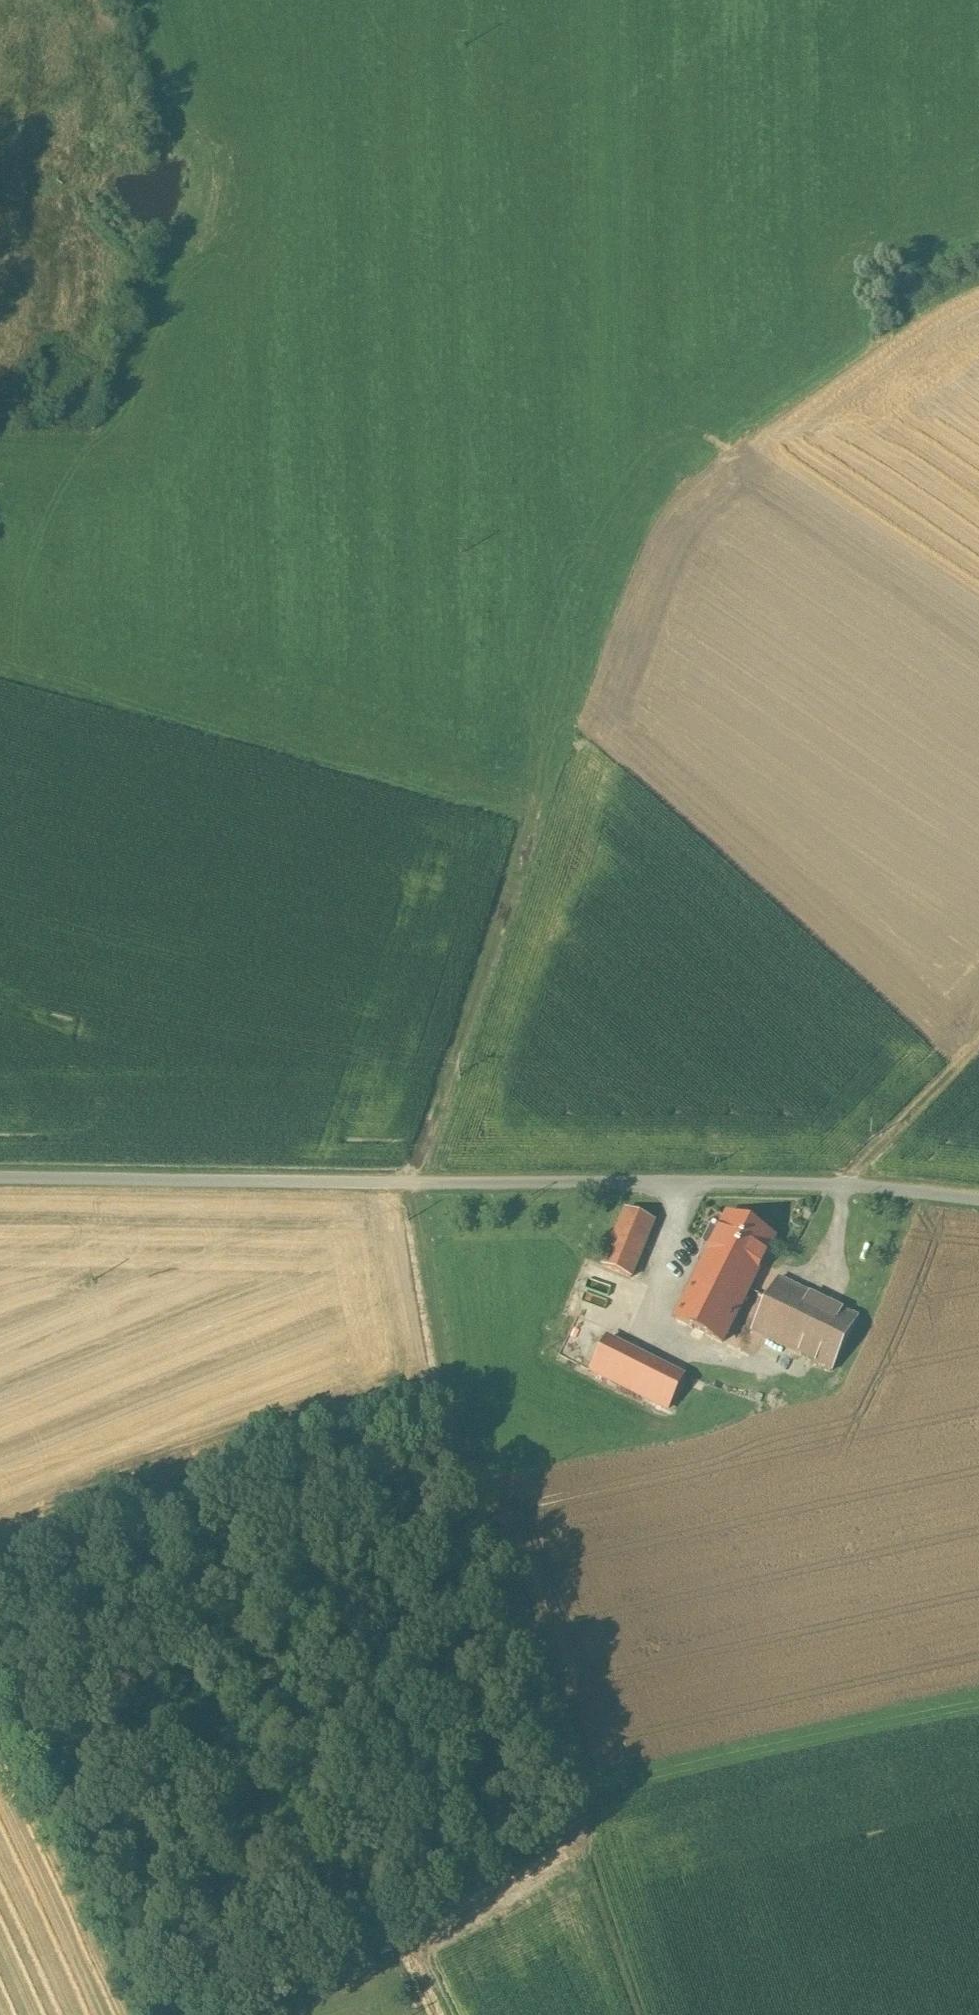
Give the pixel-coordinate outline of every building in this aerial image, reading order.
[(654,1221),(626,1209),(603,1266),(631,1277),(654,1221)] [(727,1214),(675,1318),(722,1342),(774,1237),(727,1214)] [(858,1317),(777,1278),(772,1289),(788,1297),(768,1338),(832,1369),(858,1317)] [(588,1363),(599,1331),(574,1322),(563,1355),(588,1363)] [(683,1376),(607,1338),(591,1370),(667,1408),(683,1376)]
